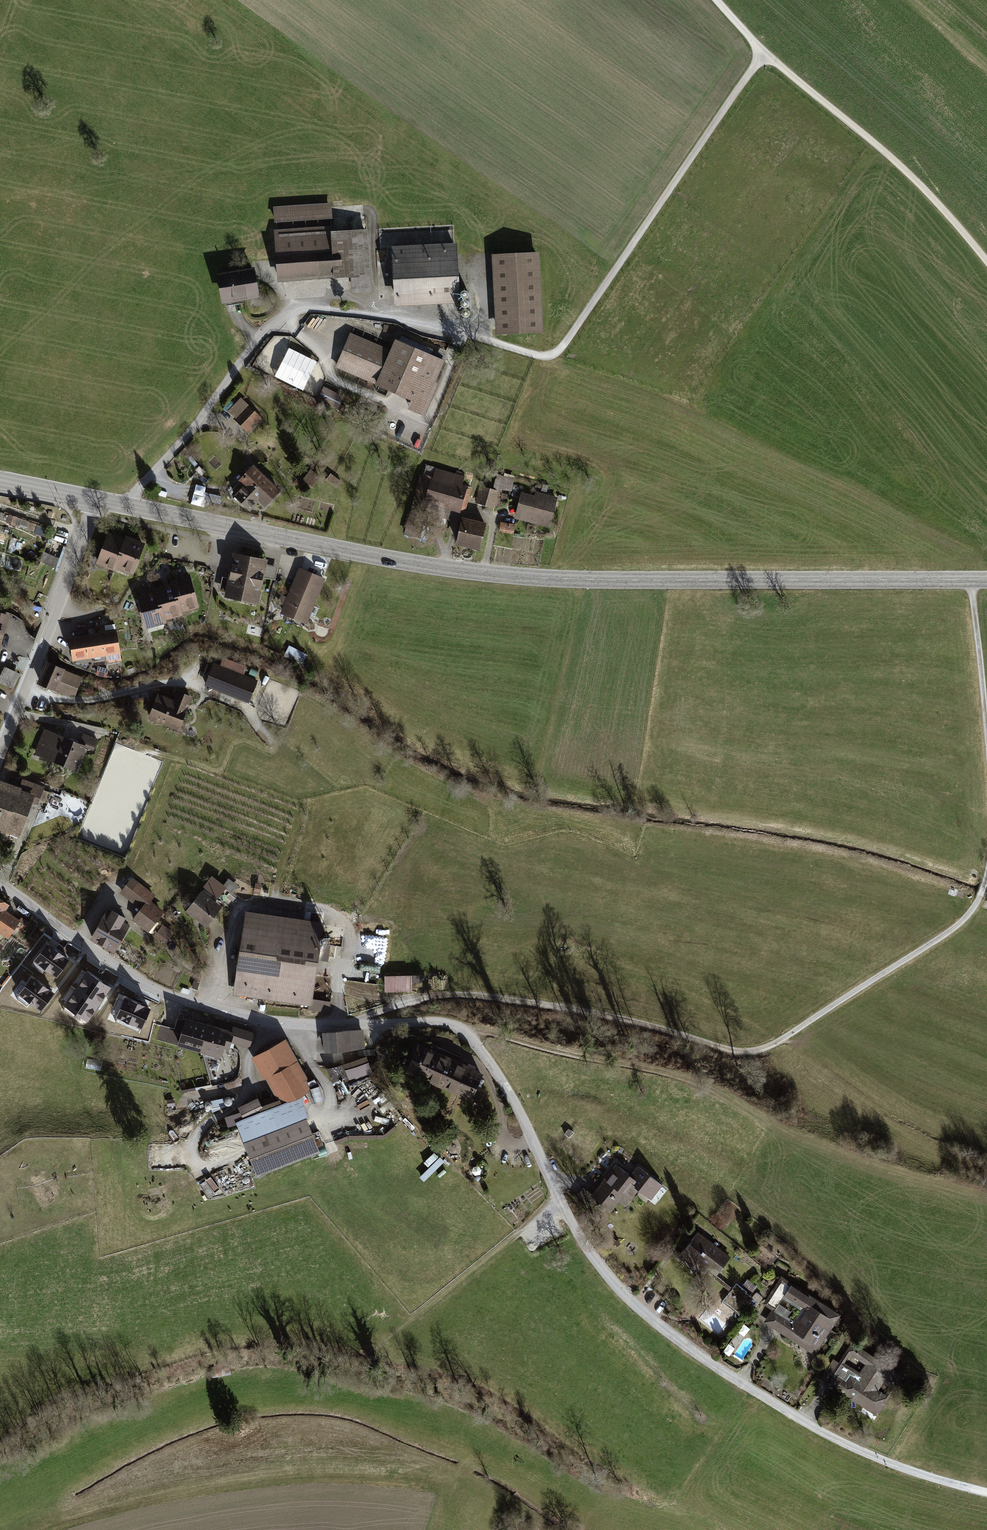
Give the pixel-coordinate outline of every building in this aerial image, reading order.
[(331,203),(273,206),(274,222),(332,219),(331,203)] [(332,226),(273,229),(276,282),(350,278),(351,293),(372,292),(368,229),(332,231),(332,226)] [(457,243),(391,246),(394,306),(460,303),(457,243)] [(539,252),(492,254),(496,335),(543,332),(539,252)] [(254,267),(216,273),(221,304),(259,298),(254,267)] [(390,350),(350,333),(335,367),(375,385),(411,401),(407,409),(424,416),(439,383),(435,382),(445,361),(395,339),(390,350)] [(317,362),(288,348),(274,376),(303,390),(317,362)] [(344,397),(324,387),(317,399),(337,409),(344,397)] [(262,418),(241,398),(228,411),(234,417),(232,419),(248,433),(262,418)] [(235,481),(240,486),(258,485),(271,498),(279,489),(252,463),(235,481)] [(465,476),(426,465),(423,474),(420,473),(413,497),(424,500),(420,512),(421,512),(420,518),(445,525),(447,519),(448,520),(451,511),(460,513),(460,512),(465,513),(471,490),(467,489),(468,487),(462,485),(465,476)] [(514,478),(496,475),(493,488),(511,491),(514,478)] [(193,504),(204,505),(206,486),(195,485),(193,504)] [(263,505),(271,498),(258,485),(240,486),(231,495),(246,508),(255,498),(263,505)] [(500,492),(479,486),(475,503),(495,509),(500,492)] [(534,496),(521,492),(514,519),(550,528),(558,497),(536,492),(534,496)] [(206,493),(205,504),(221,506),(222,495),(206,493)] [(15,517),(7,514),(4,521),(13,524),(15,517)] [(486,523),(462,517),(455,545),(480,551),(486,523)] [(515,524),(500,522),(499,533),(514,534),(515,524)] [(116,572),(117,569),(123,555),(119,554),(125,539),(108,532),(96,564),(116,572)] [(126,536),(125,539),(119,554),(123,555),(117,569),(134,575),(146,544),(126,536)] [(46,552),(41,563),(58,569),(62,559),(46,552)] [(268,560),(234,553),(225,598),(259,605),(268,560)] [(326,579),(299,568),(281,614),(308,625),(326,579)] [(171,581),(171,584),(176,599),(179,599),(183,613),(200,608),(191,575),(171,581)] [(220,592),(225,593),(229,578),(224,577),(220,592)] [(184,616),(183,613),(179,599),(176,599),(171,584),(154,588),(154,591),(159,607),(162,606),(166,621),(184,616)] [(167,623),(166,621),(162,606),(159,607),(154,591),(137,596),(147,629),(167,623)] [(10,616),(0,613),(0,647),(10,616)] [(69,638),(73,661),(121,654),(117,630),(69,638)] [(303,663),(307,654),(290,646),(285,655),(303,663)] [(220,666),(214,663),(205,686),(249,703),(258,681),(244,675),(247,668),(223,659),(220,666)] [(66,670),(46,662),(37,685),(56,693),(56,692),(65,695),(75,696),(83,678),(66,671),(66,670)] [(4,667),(0,676),(0,683),(13,690),(20,674),(4,667)] [(173,700),(158,694),(148,719),(179,731),(193,697),(177,691),(173,700)] [(80,743),(44,729),(34,755),(77,771),(86,748),(93,751),(98,739),(84,734),(80,743)] [(20,838),(32,803),(38,805),(45,787),(22,779),(20,787),(0,780),(0,831),(20,838)] [(204,887),(202,890),(215,899),(217,896),(218,897),(225,888),(232,894),(239,885),(228,877),(224,884),(211,874),(203,886),(204,887)] [(119,892),(140,907),(147,897),(151,900),(155,894),(131,876),(119,892)] [(262,883),(255,882),(253,893),(260,894),(262,883)] [(201,889),(185,910),(206,926),(222,905),(215,899),(202,890),(201,889)] [(151,900),(147,897),(140,907),(131,919),(148,931),(164,910),(151,900)] [(0,900),(0,934),(8,939),(21,921),(6,911),(9,906),(0,900)] [(108,912),(104,910),(89,936),(114,950),(129,923),(122,919),(125,915),(111,906),(108,912)] [(324,920),(245,909),(232,994),(311,1005),(324,920)] [(172,933),(160,926),(154,936),(165,943),(172,933)] [(70,957),(46,940),(33,958),(56,975),(70,957)] [(110,985),(88,969),(64,1003),(87,1019),(110,985)] [(55,990),(31,973),(17,992),(41,1009),(55,990)] [(422,974),(384,974),(385,991),(412,990),(412,982),(422,981),(422,974)] [(151,1005),(125,993),(115,1015),(142,1026),(151,1005)] [(330,1012),(331,1001),(314,999),(313,1010),(330,1012)] [(176,1044),(198,1051),(207,1022),(185,1015),(176,1044)] [(228,1028),(207,1022),(198,1051),(220,1057),(221,1054),(227,1055),(231,1042),(234,1030),(231,1030),(228,1029),(228,1028)] [(233,1025),(231,1030),(234,1030),(231,1042),(249,1047),(254,1031),(233,1025)] [(363,1028),(322,1031),(324,1051),(365,1048),(363,1028)] [(277,1099),(279,1103),(301,1095),(304,1093),(311,1088),(307,1081),(309,1081),(285,1037),(251,1055),(263,1078),(265,1077),(277,1099)] [(472,1099),(484,1072),(475,1068),(477,1065),(468,1062),(468,1063),(419,1042),(406,1070),(472,1099)] [(366,1054),(334,1067),(326,1067),(334,1088),(349,1082),(350,1083),(374,1073),(366,1054)] [(234,1080),(224,1083),(226,1089),(242,1084),(240,1075),(234,1080)] [(243,1117),(235,1120),(236,1123),(246,1149),(256,1176),(320,1151),(309,1125),(306,1117),(309,1116),(301,1095),(279,1103),(264,1109),(243,1117)] [(240,1110),(243,1117),(264,1109),(262,1104),(257,1095),(237,1105),(240,1110)] [(224,1098),(224,1099),(224,1100),(224,1101),(224,1102),(225,1103),(225,1104),(226,1104),(227,1104),(228,1104),(229,1104),(230,1104),(231,1103),(232,1102),(232,1100),(232,1099),(231,1098),(230,1097),(229,1096),(228,1096),(227,1096),(225,1097),(225,1098),(224,1098)] [(225,1097),(209,1100),(209,1101),(211,1102),(211,1103),(212,1104),(211,1106),(211,1107),(209,1108),(211,1112),(228,1106),(228,1104),(227,1104),(226,1104),(225,1104),(225,1103),(224,1102),(224,1101),(224,1100),(224,1099),(224,1098),(225,1098),(225,1097)] [(277,1099),(262,1104),(264,1109),(279,1103),(277,1099)] [(224,1115),(227,1125),(236,1123),(235,1120),(243,1117),(240,1110),(224,1115)] [(568,1128),(564,1134),(569,1138),(570,1138),(574,1132),(568,1128)] [(615,1162),(603,1178),(624,1195),(631,1200),(639,1190),(651,1199),(663,1185),(637,1164),(629,1174),(615,1162)] [(611,1211),(624,1195),(603,1178),(591,1193),(590,1194),(598,1200),(611,1211)] [(583,1186),(574,1197),(590,1210),(598,1200),(590,1194),(591,1193),(583,1186)] [(731,1257),(699,1231),(681,1255),(713,1280),(731,1257)] [(795,1326),(772,1311),(764,1323),(816,1356),(843,1314),(792,1282),(784,1294),(806,1309),(795,1326)] [(749,1294),(737,1285),(723,1303),(740,1316),(745,1310),(740,1306),(749,1294)] [(906,1373),(854,1343),(829,1385),(879,1414),(889,1397),(880,1392),(885,1383),(897,1390),(906,1373)]
